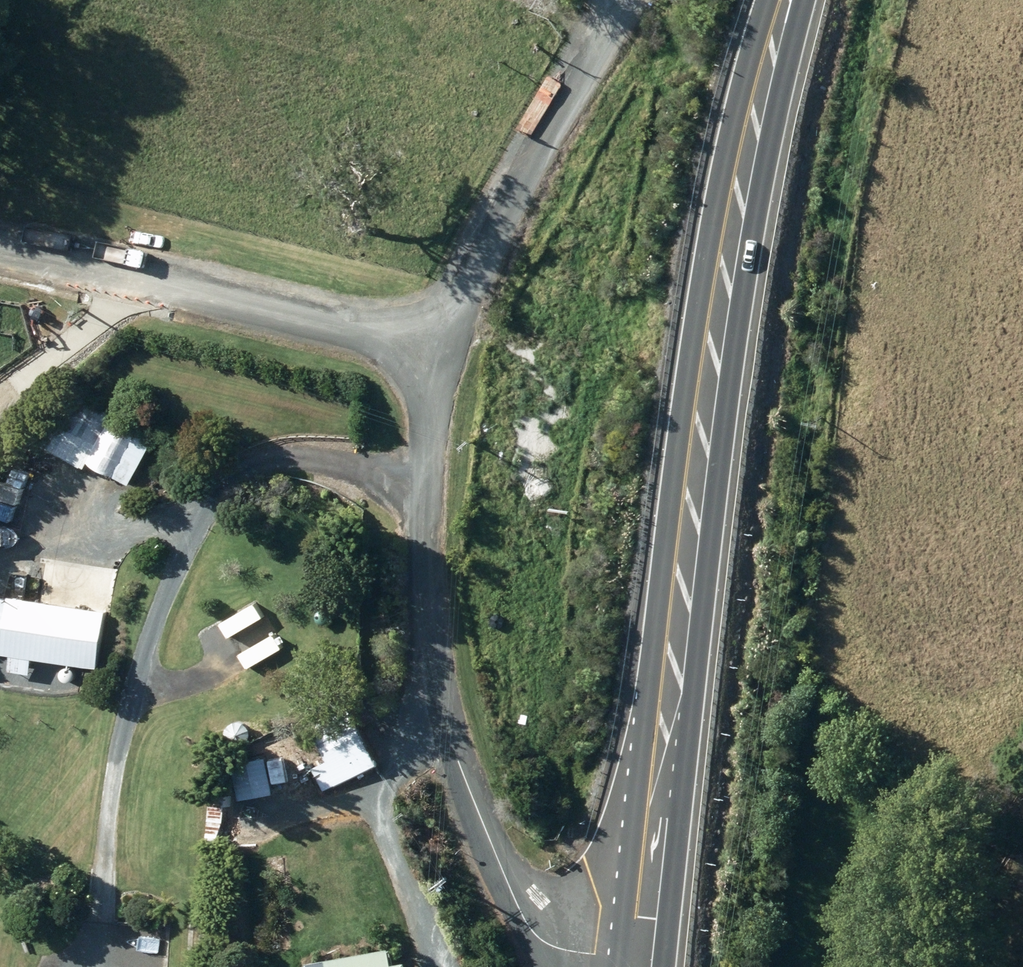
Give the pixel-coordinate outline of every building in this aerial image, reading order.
[(97,444),(88,461),(132,484),(158,435),(80,392),(62,425),(97,444)] [(17,545),(18,527),(0,526),(0,544),(17,545)] [(10,654),(7,671),(32,675),(34,658),(83,665),(91,608),(0,595),(0,647),(2,648),(1,653),(10,654)] [(325,793),(376,762),(350,721),(315,742),(326,760),(311,770),(325,793)] [(270,754),(232,761),(241,802),(278,794),(270,754)] [(404,942),(330,954),(334,966),(408,966),(404,942)]
